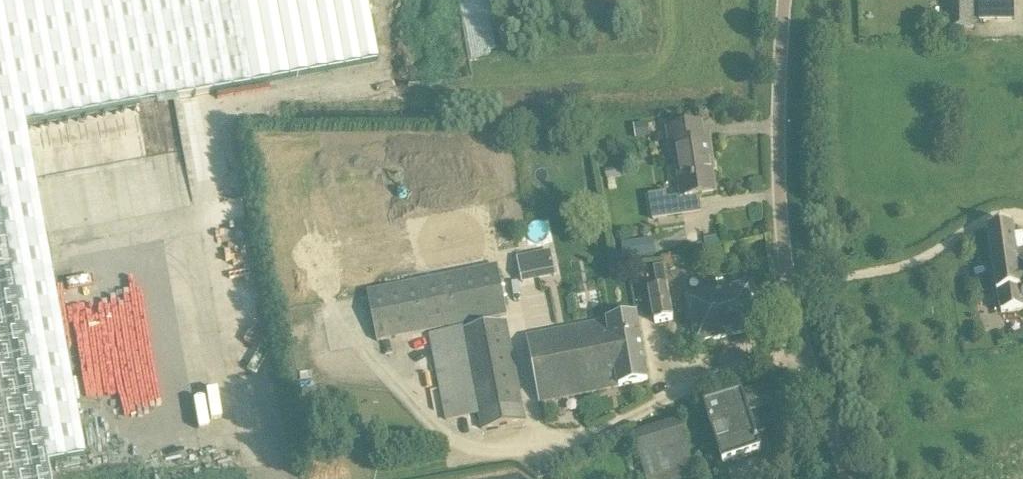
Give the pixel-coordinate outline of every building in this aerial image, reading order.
[(47,463),(85,456),(25,126),(175,99),(377,63),(365,0),(0,0),(0,478),(50,478),(47,463)] [(499,51),(489,0),(460,0),(471,56),(499,51)] [(991,28),(990,0),(947,0),(947,13),(948,28),(991,28)] [(682,198),(698,196),(715,193),(712,171),(714,170),(709,141),(704,142),(701,124),(667,130),(672,161),(676,160),(682,198)] [(646,125),(635,127),(637,140),(648,138),(646,125)] [(620,169),(606,171),(608,180),(622,177),(620,169)] [(682,198),(668,200),(667,193),(649,196),(652,220),(701,213),(698,196),(682,198)] [(491,221),(479,223),(485,257),(497,255),(491,221)] [(1022,310),(1022,253),(1016,254),(1012,226),(989,229),(998,294),(1000,293),(1002,313),(1022,310)] [(704,238),(705,247),(720,245),(719,236),(704,238)] [(551,250),(516,258),(522,284),(557,277),(551,250)] [(674,255),(663,257),(664,266),(675,265),(674,255)] [(663,266),(654,267),(658,289),(649,290),(656,324),(674,320),(663,266)] [(496,268),(394,288),(367,294),(377,339),(428,329),(446,421),(479,414),(482,430),(525,421),(522,406),(506,323),(464,331),(462,322),(505,314),(496,268)] [(753,284),(686,299),(697,345),(764,330),(753,284)] [(620,387),(649,382),(636,316),(607,321),(528,337),(540,401),(619,386),(620,387)] [(762,435),(769,422),(765,410),(766,410),(760,390),(705,407),(724,465),(761,453),(756,437),(762,435)] [(694,463),(680,419),(632,435),(647,478),(699,478),(694,463)]
